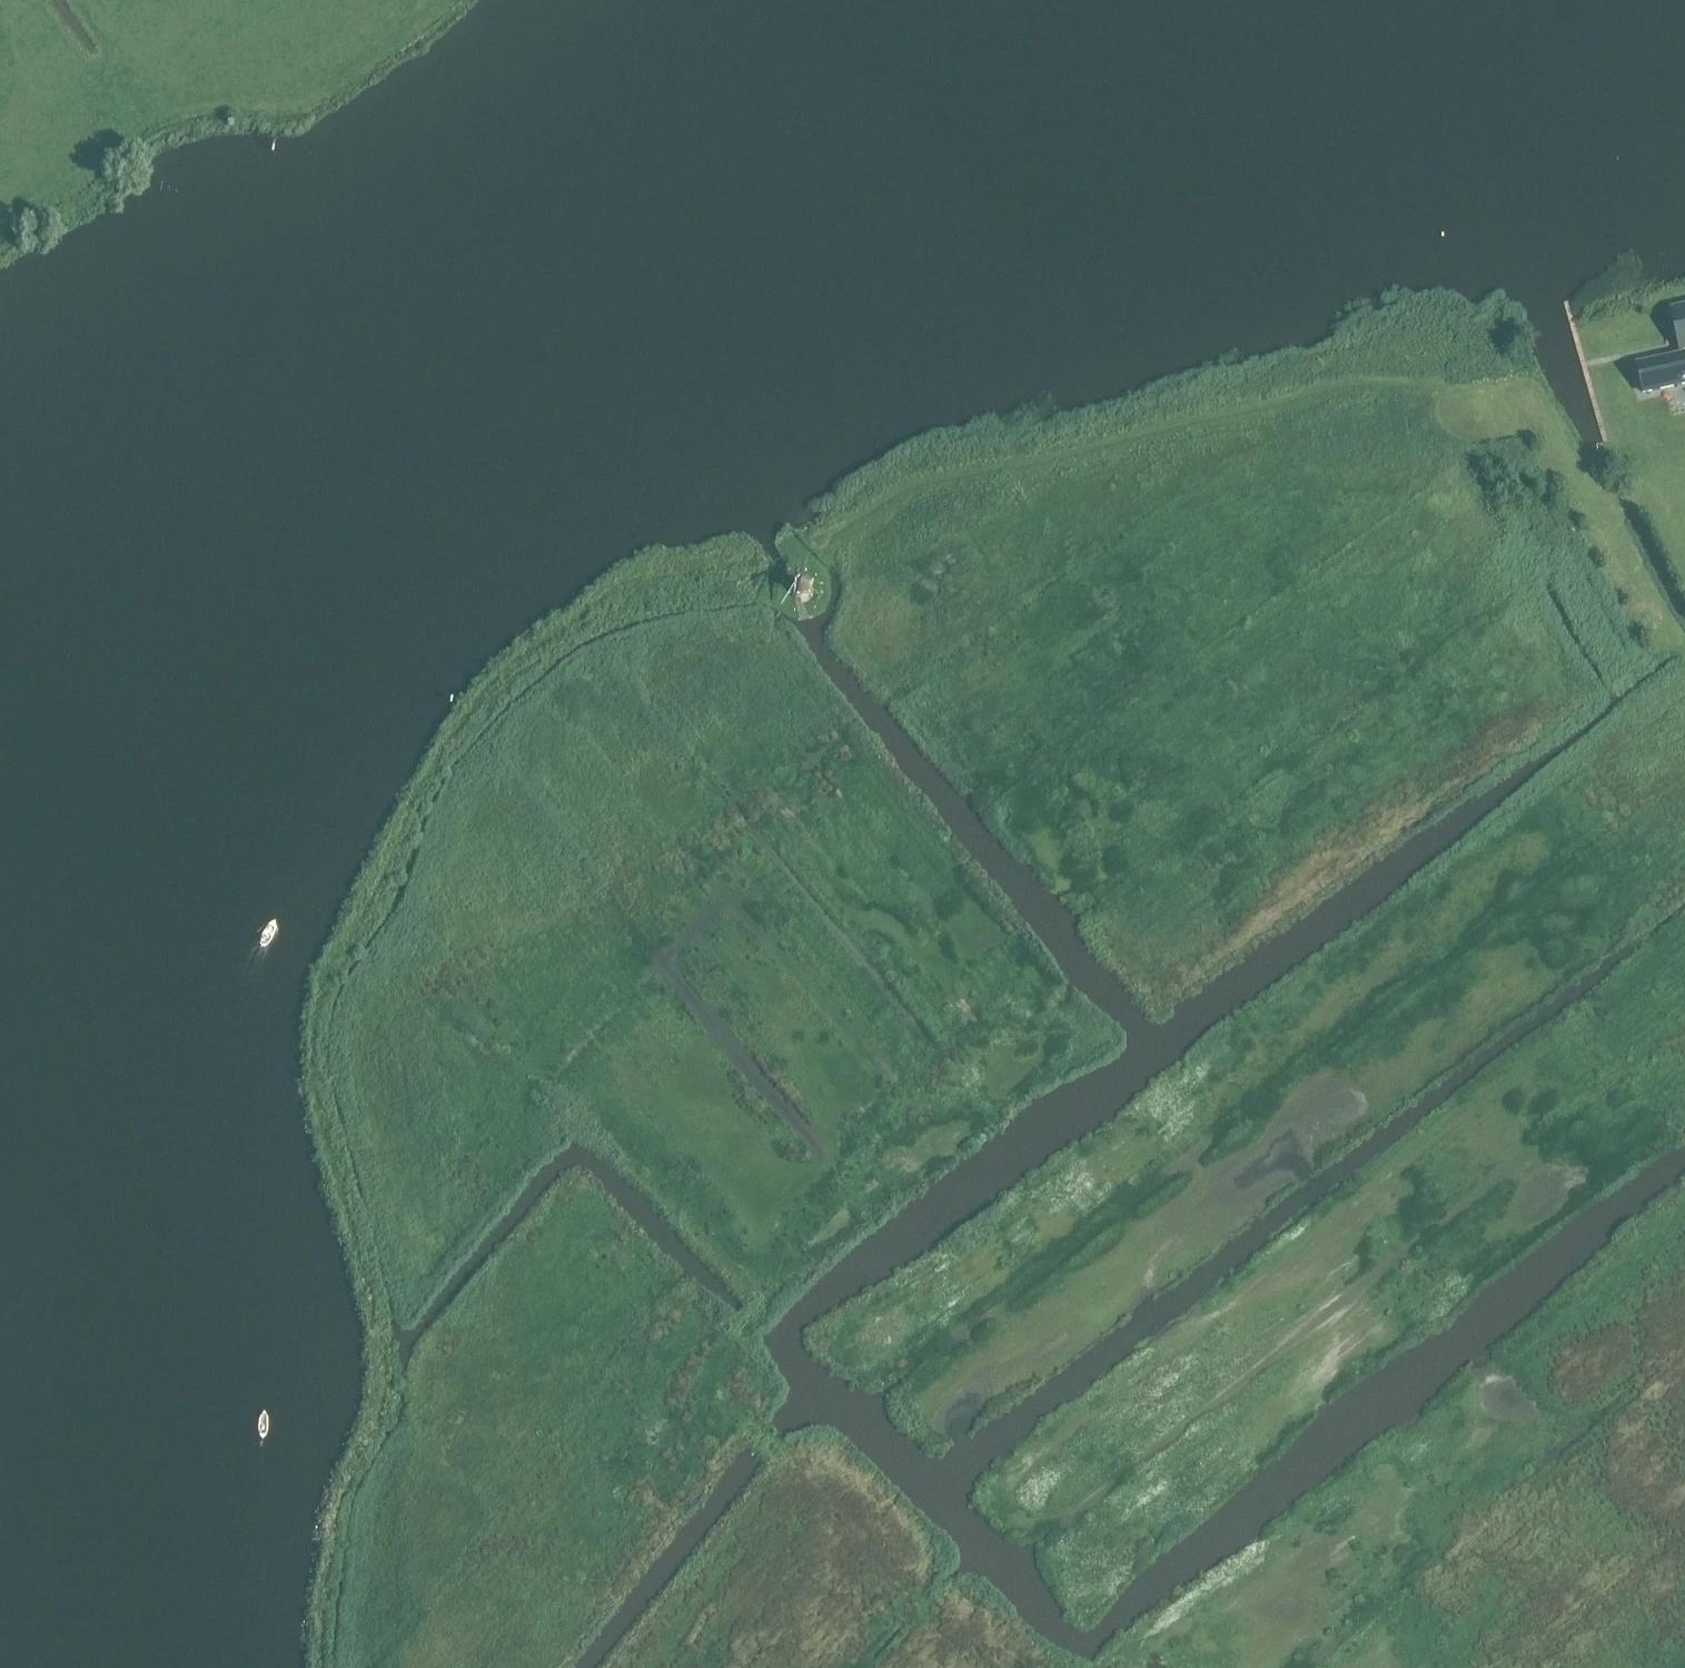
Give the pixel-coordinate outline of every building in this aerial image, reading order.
[(1670,310),(1679,349),(1682,348),(1684,355),(1640,365),(1646,391),(1684,382),(1684,306),(1670,310)] [(802,602),(803,602),(805,601),(807,601),(809,600),(810,598),(812,596),(813,594),(813,593),(814,591),(814,589),(813,587),(813,585),(812,584),(811,582),(809,581),(808,579),(807,579),(804,578),(801,578),(799,578),(797,579),(795,580),(793,581),(791,584),(790,586),(790,587),(789,590),(789,591),(790,593),(790,594),(790,595),(792,597),(794,599),(796,601),(798,601),(800,602),(802,602)]
